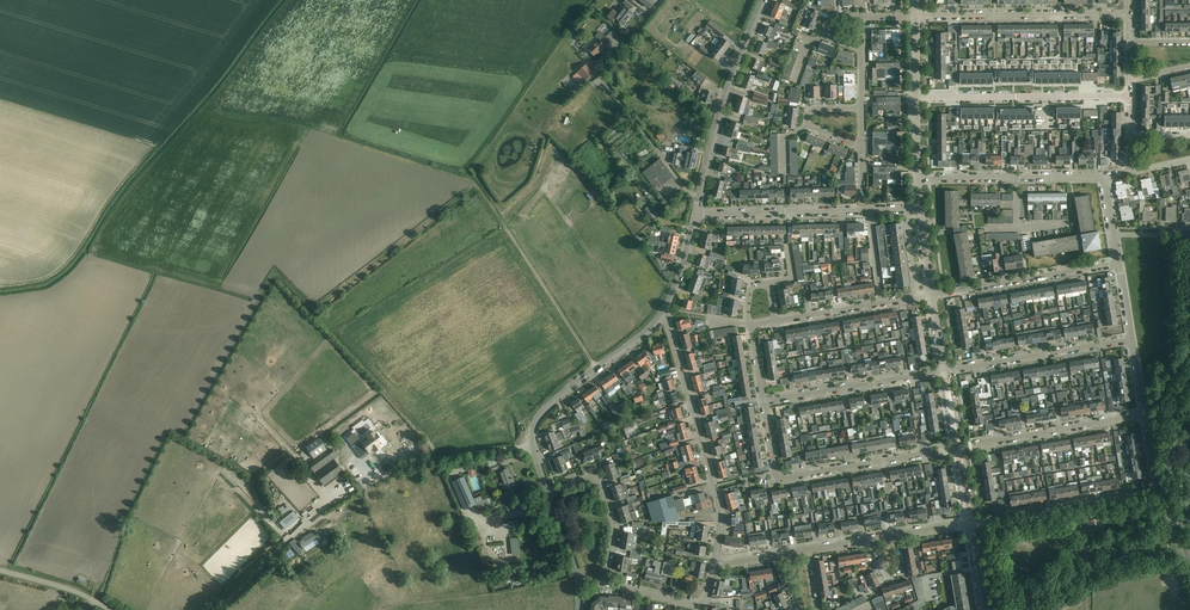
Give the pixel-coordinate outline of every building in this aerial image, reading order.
[(608,17),(614,22),(616,20),(619,22),(624,26),(633,13),(629,11),(631,8),(631,9),(634,6),(629,2),(626,0),(624,3),(627,5),(625,7),(619,15),(614,10),(608,17)] [(651,9),(657,0),(639,0),(651,9)] [(774,9),(782,13),(785,14),(788,7),(798,11),(800,6),(790,3),(784,0),(783,0),(781,4),(777,2),(774,9)] [(810,11),(809,11),(808,11),(805,18),(808,19),(805,26),(813,30),(820,16),(817,15),(819,11),(812,8),(810,11)] [(782,13),(774,9),(771,16),(779,20),(782,13)] [(710,21),(706,26),(709,29),(712,32),(713,30),(722,37),(726,33),(710,21)] [(767,26),(763,34),(769,36),(768,38),(773,40),(774,36),(773,36),(776,30),(782,33),(784,29),(775,25),(774,29),(767,26)] [(886,43),(886,30),(872,30),(872,51),(879,50),(879,47),(877,47),(877,43),(886,43)] [(899,30),(886,30),(886,43),(894,42),(894,47),(900,47),(899,30)] [(949,32),(948,32),(945,33),(936,33),(936,41),(955,41),(949,41),(949,33),(949,32)] [(588,49),(595,57),(600,52),(600,53),(603,50),(603,49),(606,46),(601,42),(604,39),(598,33),(595,36),(599,40),(593,45),(593,44),(588,49)] [(719,40),(715,46),(717,47),(724,52),(731,44),(726,41),(723,39),(721,42),(719,40)] [(779,44),(774,43),(768,40),(767,44),(760,41),(756,52),(763,55),(766,47),(772,49),(773,47),(777,49),(779,44)] [(817,51),(832,57),(835,48),(820,43),(817,51)] [(699,50),(707,56),(710,52),(702,46),(699,50)] [(724,52),(717,47),(711,55),(713,57),(718,60),(724,52)] [(836,59),(851,64),(854,56),(847,53),(846,54),(839,51),(840,50),(839,50),(836,59)] [(768,64),(753,58),(749,67),(760,71),(762,67),(766,68),(768,64)] [(782,66),(777,64),(770,61),(769,65),(776,68),(777,67),(781,69),(782,66)] [(886,79),(886,75),(886,63),(876,63),(876,68),(872,68),(873,81),(882,81),(882,78),(886,78),(886,79)] [(894,63),(886,63),(886,75),(886,78),(893,78),(893,84),(900,84),(900,63),(894,63)] [(578,72),(585,80),(594,73),(587,64),(578,72)] [(949,72),(949,64),(945,64),(937,64),(937,72),(949,72)] [(846,83),(846,86),(855,86),(855,74),(845,74),(845,70),(838,70),(838,74),(838,76),(844,76),(844,83),(846,83)] [(691,78),(701,86),(706,79),(697,71),(691,78)] [(956,72),(952,72),(949,72),(937,72),(937,79),(949,79),(949,86),(952,86),(952,79),(952,74),(956,74),(956,72)] [(756,77),(756,78),(769,83),(771,78),(758,73),(757,74),(758,74),(757,77),(756,77)] [(747,74),(744,80),(753,83),(757,85),(761,87),(763,83),(759,82),(759,81),(754,79),(755,77),(747,74)] [(1187,87),(1184,75),(1177,77),(1180,90),(1187,88),(1187,87)] [(1180,90),(1177,77),(1170,79),(1173,91),(1180,90)] [(753,83),(744,80),(742,87),(750,90),(753,83)] [(816,87),(809,87),(809,98),(819,98),(819,85),(816,86),(816,87)] [(825,85),(825,92),(825,98),(836,98),(836,85),(831,85),(825,85)] [(846,86),(839,86),(839,93),(843,93),(843,89),(844,89),(844,98),(855,97),(855,86),(846,86)] [(699,95),(698,99),(699,100),(711,104),(714,93),(701,88),(699,93),(701,93),(701,95),(699,95)] [(798,103),(800,92),(797,92),(797,89),(791,88),(789,101),(798,103)] [(755,92),(753,96),(759,99),(763,100),(766,101),(768,96),(755,92)] [(748,98),(739,96),(737,104),(750,108),(751,108),(749,107),(751,99),(748,99),(748,98)] [(886,98),(886,110),(894,110),(894,118),(901,118),(900,97),(886,98)] [(879,110),(886,110),(886,98),(877,98),(877,102),(873,102),(873,115),(879,115),(879,110)] [(750,108),(737,104),(735,112),(746,115),(744,120),(754,123),(754,122),(764,125),(765,122),(759,121),(760,119),(748,115),(750,108)] [(959,126),(959,107),(952,107),(952,115),(955,115),(955,118),(955,122),(946,122),(946,123),(937,123),(937,130),(946,130),(946,126),(955,126),(959,126)] [(952,115),(952,107),(949,107),(949,114),(937,114),(937,123),(946,123),(946,122),(946,118),(955,118),(955,115),(952,115)] [(790,108),(788,117),(796,118),(798,109),(790,108)] [(627,117),(622,121),(604,135),(609,142),(607,144),(653,203),(648,206),(656,216),(666,207),(652,189),(630,162),(633,159),(624,147),(635,138),(640,134),(627,117)] [(796,118),(788,117),(787,126),(795,127),(796,118)] [(732,121),(729,129),(738,132),(741,124),(732,121)] [(738,132),(729,129),(727,137),(736,139),(737,136),(739,137),(740,136),(741,133),(738,132)] [(665,131),(660,134),(664,140),(669,136),(665,131)] [(879,132),(873,132),(873,156),(879,156),(880,156),(880,148),(887,148),(887,145),(887,132),(879,132)] [(891,132),(887,132),(887,145),(887,148),(887,149),(895,149),(901,149),(901,137),(897,137),(897,132),(891,132)] [(805,141),(811,144),(813,145),(817,137),(809,134),(805,141)] [(675,153),(672,164),(679,165),(679,162),(685,163),(685,166),(694,168),(698,154),(696,153),(697,149),(700,138),(694,137),(693,140),(690,139),(690,143),(692,143),(690,148),(691,148),(690,152),(686,152),(687,150),(686,150),(681,149),(680,148),(680,149),(679,154),(675,153)] [(817,137),(813,145),(822,148),(825,141),(817,137)] [(828,151),(836,154),(839,147),(831,143),(828,151)] [(724,147),(723,155),(730,156),(729,158),(736,160),(738,150),(746,152),(747,146),(737,144),(736,149),(724,147)] [(1029,155),(1028,145),(1024,145),(1024,153),(1020,153),(1020,149),(1017,149),(1017,148),(1017,165),(1025,165),(1025,155),(1029,155)] [(1047,146),(1047,150),(1044,150),(1044,148),(1040,148),(1040,164),(1047,164),(1047,158),(1052,158),(1051,146),(1047,146)] [(770,151),(753,147),(753,148),(752,152),(760,154),(760,153),(769,155),(770,151)] [(839,147),(836,154),(844,158),(848,150),(839,147)] [(1094,150),(1086,150),(1086,155),(1086,164),(1094,164),(1094,158),(1094,155),(1094,150)] [(970,154),(970,157),(970,165),(979,165),(978,156),(975,156),(975,154),(970,154)] [(1002,165),(1002,156),(993,156),(994,165),(1002,165)] [(674,176),(660,159),(642,172),(656,190),(674,176)] [(719,171),(724,173),(726,173),(726,176),(730,178),(737,179),(736,171),(727,169),(728,166),(720,164),(719,171)] [(837,179),(836,179),(836,184),(837,184),(856,184),(855,172),(855,167),(853,167),(846,167),(846,173),(845,173),(845,181),(837,181),(837,179)] [(874,184),(873,184),(873,187),(879,188),(882,182),(880,182),(880,179),(887,179),(887,167),(880,167),(874,167),(874,184)] [(891,167),(887,167),(887,179),(887,184),(896,184),(901,184),(901,171),(897,171),(897,167),(895,167),(891,167)] [(1180,178),(1181,183),(1189,181),(1189,175),(1189,170),(1178,172),(1180,178)] [(1170,174),(1160,176),(1162,188),(1163,187),(1164,190),(1171,188),(1173,194),(1167,195),(1168,197),(1180,196),(1179,192),(1178,192),(1177,186),(1173,186),(1170,174)] [(1138,192),(1139,200),(1143,199),(1143,200),(1145,199),(1144,195),(1156,193),(1157,198),(1160,198),(1160,197),(1160,195),(1158,189),(1152,190),(1150,178),(1140,180),(1143,191),(1138,192)] [(716,180),(714,188),(734,192),(726,190),(728,183),(725,182),(716,180)] [(856,184),(837,184),(838,194),(841,194),(841,186),(845,186),(845,195),(856,195),(856,184)] [(1123,198),(1123,202),(1135,201),(1134,196),(1130,197),(1129,190),(1126,190),(1125,184),(1116,186),(1118,194),(1118,199),(1123,198)] [(734,192),(714,188),(713,196),(724,198),(725,195),(730,196),(730,199),(734,199),(734,192)] [(784,189),(778,189),(776,189),(776,198),(784,198),(784,189)] [(954,234),(961,279),(975,276),(973,276),(965,233),(967,232),(966,226),(962,226),(962,227),(957,227),(957,191),(958,191),(945,191),(946,227),(953,227),(954,234)] [(981,205),(981,194),(971,194),(971,205),(981,205)] [(990,194),(981,194),(981,205),(990,205),(990,194)] [(1000,194),(990,194),(990,205),(1000,205),(1000,194)] [(1037,194),(1028,194),(1028,205),(1033,205),(1033,211),(1038,211),(1037,194)] [(1047,194),(1037,194),(1038,211),(1042,211),(1042,205),(1047,205),(1047,194)] [(1057,194),(1047,194),(1047,205),(1052,205),(1053,211),(1057,211),(1057,194)] [(1066,194),(1057,194),(1057,211),(1061,211),(1061,205),(1066,205),(1066,194)] [(1081,234),(1080,234),(1080,235),(1081,235),(1081,236),(1034,244),(1034,243),(1034,242),(1032,243),(1033,251),(1035,251),(1036,255),(1041,254),(1041,256),(1049,255),(1048,253),(1052,252),(1053,254),(1060,253),(1060,251),(1064,250),(1065,252),(1072,251),(1072,249),(1076,248),(1076,250),(1083,249),(1084,252),(1101,249),(1099,235),(1098,232),(1097,232),(1095,232),(1094,225),(1092,226),(1091,221),(1094,221),(1092,213),(1090,214),(1089,210),(1092,209),(1090,202),(1088,202),(1087,197),(1083,198),(1083,196),(1074,197),(1075,200),(1075,199),(1077,199),(1083,234),(1081,235),(1081,234),(1080,234),(1081,234)] [(1143,199),(1139,200),(1139,203),(1139,213),(1143,213),(1143,218),(1146,218),(1146,221),(1156,221),(1156,212),(1149,212),(1149,207),(1150,207),(1147,207),(1146,207),(1144,207),(1144,201),(1145,201),(1143,201),(1143,200),(1143,199)] [(1135,201),(1123,202),(1124,207),(1120,207),(1120,208),(1121,216),(1122,221),(1133,219),(1131,207),(1136,207),(1135,204),(1139,203),(1139,200),(1135,201)] [(657,218),(656,216),(648,206),(644,210),(653,221),(657,218)] [(1166,208),(1166,216),(1166,222),(1175,222),(1176,206),(1172,206),(1172,208),(1166,208)] [(878,237),(903,234),(902,223),(876,226),(878,237)] [(839,224),(831,224),(831,237),(839,237),(839,249),(843,249),(843,232),(839,232),(839,224)] [(848,232),(845,232),(845,238),(845,245),(845,249),(850,249),(850,238),(856,238),(856,236),(856,232),(855,224),(847,224),(848,232)] [(864,224),(855,224),(856,232),(856,236),(860,235),(868,235),(868,231),(864,231),(864,224)] [(809,238),(808,225),(800,225),(800,234),(801,234),(801,238),(809,238)] [(816,234),(816,225),(808,225),(809,238),(809,241),(809,244),(813,244),(813,238),(812,238),(812,234),(816,234)] [(824,234),(823,225),(816,225),(816,234),(824,234)] [(785,226),(777,226),(778,235),(786,234),(785,226)] [(704,232),(702,240),(711,242),(716,243),(717,239),(714,239),(715,235),(704,232)] [(663,237),(662,242),(668,243),(677,245),(679,236),(670,234),(669,239),(663,237)] [(879,247),(904,244),(903,234),(878,237),(879,247)] [(702,240),(700,247),(707,249),(708,249),(711,250),(712,246),(710,246),(711,242),(702,240)] [(659,241),(658,245),(667,247),(666,252),(669,253),(675,254),(677,245),(668,243),(662,242),(659,241)] [(880,258),(906,255),(904,244),(879,247),(880,258)] [(711,252),(710,257),(724,260),(725,255),(724,255),(723,255),(711,252)] [(988,260),(983,261),(983,266),(989,265),(989,266),(990,272),(998,271),(998,270),(997,263),(1001,263),(1000,257),(999,253),(992,254),(993,260),(988,260)] [(1017,256),(1013,256),(1015,268),(1023,267),(1021,255),(1021,253),(1017,253),(1017,256)] [(882,268),(895,266),(907,265),(906,255),(880,258),(882,268)] [(1015,268),(1013,256),(1008,257),(1008,255),(1003,255),(1004,258),(1006,270),(1015,268)] [(697,261),(696,265),(702,266),(704,267),(703,269),(708,270),(710,261),(708,260),(706,259),(704,259),(702,258),(698,257),(698,258),(697,261)] [(708,260),(710,261),(716,262),(716,264),(723,266),(724,260),(710,257),(709,257),(708,260)] [(772,259),(764,260),(765,272),(773,271),(772,260),(772,259)] [(780,259),(774,260),(772,260),(773,271),(781,271),(780,259)] [(754,264),(751,264),(752,274),(759,273),(758,262),(754,262),(754,264)] [(748,265),(748,263),(739,264),(739,267),(742,267),(742,270),(743,270),(744,275),(752,274),(751,264),(748,265)] [(831,263),(820,264),(821,268),(821,271),(826,270),(827,273),(832,273),(831,263)] [(883,278),(897,277),(908,275),(907,265),(895,266),(882,268),(883,278)] [(694,274),(691,282),(700,285),(702,281),(706,282),(707,278),(694,274)] [(908,275),(897,277),(897,282),(893,282),(894,284),(884,285),(884,289),(910,286),(908,275)] [(1109,282),(1109,277),(1100,279),(1097,280),(1097,282),(1101,282),(1101,283),(1101,287),(1098,288),(1089,289),(1090,292),(1093,292),(1102,290),(1111,289),(1110,282),(1109,282)] [(733,279),(732,287),(741,288),(742,280),(733,279)] [(1085,281),(1078,282),(1079,291),(1086,290),(1085,281)] [(700,285),(691,282),(688,290),(701,295),(702,292),(699,291),(700,285)] [(779,290),(780,298),(790,296),(789,288),(793,287),(792,282),(783,284),(784,289),(779,290)] [(1079,291),(1078,282),(1070,283),(1072,292),(1079,291)] [(811,294),(811,296),(812,302),(819,301),(817,288),(816,283),(811,284),(812,289),(815,288),(815,293),(811,294)] [(873,283),(867,284),(866,284),(867,293),(874,291),(873,283)] [(1072,292),(1070,283),(1063,285),(1065,294),(1072,292)] [(867,293),(866,284),(859,286),(860,294),(867,293)] [(1065,294),(1063,285),(1056,286),(1058,295),(1065,294)] [(860,294),(859,286),(852,287),(853,295),(860,294)] [(741,288),(732,287),(731,294),(740,296),(741,288)] [(817,288),(819,301),(826,299),(825,291),(824,287),(817,288)] [(853,295),(852,287),(845,288),(846,296),(853,295)] [(1053,287),(1045,288),(1047,297),(1047,299),(1054,298),(1054,295),(1054,292),(1053,287)] [(846,296),(845,288),(837,289),(839,297),(846,296)] [(1047,297),(1045,288),(1038,289),(1040,298),(1047,297)] [(1040,298),(1038,289),(1031,290),(1033,299),(1040,298)] [(1112,296),(1111,289),(1102,290),(1102,294),(1103,297),(1112,296)] [(832,290),(825,291),(826,299),(834,298),(832,290)] [(1033,299),(1031,290),(1024,291),(1026,300),(1033,299)] [(1026,300),(1024,291),(1017,293),(1018,301),(1026,300)] [(1018,301),(1017,293),(1010,294),(1011,300),(1011,303),(1018,301)] [(1006,294),(999,296),(1001,307),(1005,307),(1004,304),(1008,303),(1007,300),(1006,294)] [(780,298),(782,305),(793,303),(792,300),(794,300),(794,296),(790,296),(780,298)] [(1001,307),(999,296),(992,297),(993,306),(994,310),(997,309),(997,308),(1001,307)] [(1113,303),(1112,296),(1103,297),(1104,304),(1113,303)] [(993,306),(992,297),(985,298),(986,307),(993,306)] [(986,307),(985,298),(978,299),(979,308),(983,307),(985,319),(988,318),(986,307)] [(685,299),(683,307),(694,311),(695,308),(697,300),(693,299),(693,302),(691,301),(685,299)] [(730,299),(729,308),(738,309),(739,301),(730,299)] [(1114,310),(1113,303),(1104,304),(1106,311),(1114,310)] [(728,313),(723,313),(720,312),(720,316),(728,317),(728,315),(737,316),(738,309),(729,308),(728,313)] [(955,310),(957,318),(968,316),(974,315),(973,310),(965,311),(964,309),(955,310)] [(1116,317),(1114,310),(1106,311),(1107,318),(1116,317)] [(896,312),(888,313),(890,322),(897,321),(896,312)] [(890,322),(888,313),(881,314),(882,323),(885,323),(886,326),(890,325),(890,322)] [(882,323),(881,314),(873,316),(875,328),(876,333),(880,333),(878,324),(882,323)] [(875,328),(873,316),(866,317),(868,329),(875,328)] [(912,317),(913,323),(913,325),(922,324),(920,316),(912,317)] [(969,323),(968,316),(957,318),(958,325),(967,324),(969,323)] [(868,329),(866,317),(858,318),(860,327),(860,330),(868,329)] [(1117,324),(1116,317),(1107,318),(1108,326),(1117,324)] [(860,327),(858,318),(851,319),(852,328),(860,327)] [(686,328),(687,331),(706,325),(706,321),(696,319),(697,324),(691,325),(689,319),(684,320),(676,322),(679,330),(686,328)] [(853,332),(852,328),(851,319),(843,321),(845,333),(853,332)] [(839,321),(831,323),(832,332),(840,330),(839,321)] [(1086,334),(1085,325),(1084,322),(1077,323),(1078,326),(1079,335),(1086,334)] [(833,334),(832,332),(831,323),(823,324),(825,333),(826,337),(829,336),(829,334),(833,334)] [(825,333),(823,324),(816,325),(818,336),(818,338),(821,337),(821,334),(825,333)] [(923,331),(922,324),(913,325),(910,325),(911,329),(914,328),(914,333),(923,331)] [(968,331),(967,324),(958,325),(959,333),(968,331)] [(1093,333),(1092,324),(1085,325),(1086,334),(1093,333)] [(818,336),(816,325),(808,327),(810,335),(810,337),(818,336)] [(1057,330),(1056,326),(1052,327),(1054,340),(1061,338),(1060,330),(1057,330)] [(1079,335),(1078,326),(1071,328),(1072,337),(1079,335)] [(810,335),(808,327),(801,328),(803,339),(806,338),(805,336),(810,335)] [(1054,340),(1052,327),(1045,328),(1045,332),(1047,341),(1054,340)] [(804,343),(803,339),(801,328),(793,329),(795,341),(795,342),(798,342),(798,344),(800,345),(803,345),(804,343)] [(1072,337),(1071,328),(1063,329),(1065,338),(1072,337)] [(795,341),(793,329),(785,330),(787,342),(791,341),(795,341)] [(1038,330),(1031,331),(1033,343),(1040,342),(1038,333),(1038,330)] [(924,339),(923,331),(914,333),(916,340),(924,339)] [(969,339),(968,331),(959,333),(960,340),(969,339)] [(1033,343),(1031,331),(1024,332),(1026,344),(1033,343)] [(1026,344),(1024,332),(1016,333),(1016,337),(1017,337),(1018,346),(1026,344)] [(1047,341),(1045,332),(1038,333),(1040,342),(1047,341)] [(680,336),(682,343),(690,340),(688,333),(680,336)] [(729,337),(730,345),(742,343),(741,335),(729,337)] [(1015,346),(1013,337),(1006,339),(1008,347),(1015,346)] [(976,342),(976,338),(972,338),(969,339),(960,340),(962,348),(970,347),(973,347),(974,353),(977,352),(976,346),(974,346),(973,342),(976,342)] [(925,346),(924,339),(916,340),(917,348),(925,346)] [(1008,347),(1006,339),(999,340),(1001,349),(1008,347)] [(690,340),(682,343),(684,350),(692,347),(690,340)] [(778,345),(777,340),(764,342),(765,350),(780,348),(780,344),(778,345)] [(904,355),(901,340),(896,341),(898,354),(896,355),(896,358),(893,358),(895,366),(902,365),(900,356),(904,355)] [(1001,349),(999,340),(992,341),(994,350),(1001,349)] [(994,350),(992,341),(985,342),(986,351),(994,350)] [(652,346),(654,352),(655,356),(654,356),(656,363),(657,366),(662,364),(662,365),(662,364),(661,361),(663,360),(661,354),(665,353),(662,343),(652,346)] [(732,352),(735,352),(744,350),(742,343),(730,345),(732,352)] [(927,354),(925,346),(917,348),(913,348),(910,349),(911,353),(914,352),(917,351),(918,355),(919,355),(927,354)] [(645,351),(640,355),(650,368),(656,363),(654,356),(653,354),(651,348),(646,352),(645,351)] [(781,351),(780,348),(765,350),(766,357),(775,356),(779,355),(778,352),(781,351)] [(847,364),(844,349),(841,350),(843,362),(836,364),(838,376),(845,375),(844,366),(843,365),(847,364)] [(844,349),(847,364),(848,371),(851,370),(852,374),(859,372),(858,364),(857,360),(853,361),(853,360),(850,357),(849,357),(848,349),(844,349)] [(735,352),(736,360),(745,358),(744,350),(735,352)] [(687,363),(695,360),(693,353),(686,355),(685,355),(686,355),(688,362),(687,362),(687,363)] [(895,366),(893,358),(892,354),(889,355),(890,359),(886,359),(887,368),(895,366)] [(650,368),(640,355),(635,358),(641,366),(643,364),(649,372),(651,370),(650,368)] [(776,361),(775,356),(766,357),(768,365),(776,364),(787,362),(786,359),(776,361)] [(887,368),(886,359),(885,356),(878,357),(879,360),(880,369),(887,368)] [(736,360),(737,367),(746,365),(745,358),(736,360)] [(1090,359),(1092,368),(1092,371),(1099,369),(1097,358),(1090,359)] [(1114,364),(1111,364),(1106,365),(1107,368),(1111,367),(1115,367),(1124,365),(1122,358),(1114,360),(1114,364)] [(695,360),(687,363),(688,363),(690,371),(696,369),(700,368),(703,367),(700,359),(699,360),(699,359),(695,360)] [(829,365),(829,368),(831,377),(838,376),(836,364),(835,359),(833,360),(833,364),(829,365)] [(1092,368),(1090,359),(1083,360),(1084,369),(1092,368)] [(880,369),(879,360),(872,362),(873,370),(880,369)] [(1084,369),(1083,360),(1076,361),(1077,370),(1084,369)] [(631,361),(625,365),(632,375),(636,372),(634,369),(636,367),(631,361)] [(1078,374),(1077,370),(1076,361),(1069,362),(1070,368),(1071,375),(1078,374)] [(873,370),(872,362),(865,363),(866,371),(873,370)] [(866,371),(865,363),(858,364),(859,372),(859,374),(864,373),(863,372),(866,371)] [(1065,363),(1058,364),(1060,376),(1061,378),(1068,377),(1065,363)] [(777,368),(776,364),(768,365),(769,373),(777,371),(784,370),(784,366),(780,366),(781,367),(777,368)] [(794,374),(794,377),(795,383),(803,382),(801,374),(800,371),(793,372),(792,364),(789,365),(790,374),(794,374)] [(1060,376),(1058,364),(1051,365),(1053,375),(1053,378),(1060,376)] [(632,375),(625,365),(618,370),(623,377),(626,381),(629,378),(628,377),(632,375)] [(738,370),(739,374),(747,373),(746,365),(737,367),(729,368),(729,372),(734,372),(734,371),(738,370)] [(1053,375),(1051,365),(1044,367),(1046,376),(1053,375)] [(1125,372),(1124,365),(1115,367),(1116,374),(1125,372)] [(824,378),(822,370),(822,366),(815,367),(817,380),(824,378)] [(817,380),(815,367),(808,368),(808,372),(810,381),(817,380)] [(1046,376),(1044,367),(1037,368),(1039,377),(1046,376)] [(831,377),(829,368),(822,370),(824,378),(831,377)] [(1039,379),(1039,377),(1037,368),(1030,369),(1031,378),(1032,381),(1035,381),(1035,379),(1039,379)] [(644,369),(641,371),(645,378),(649,375),(644,369)] [(1031,378),(1030,369),(1023,370),(1024,379),(1031,378)] [(645,378),(641,371),(637,374),(642,380),(645,378)] [(779,379),(777,371),(769,373),(770,380),(779,379)] [(1019,371),(1012,372),(1013,381),(1021,380),(1019,371)] [(810,381),(808,372),(801,374),(803,382),(810,381)] [(1013,381),(1012,372),(1005,373),(1006,382),(1013,381)] [(1126,379),(1125,372),(1116,374),(1117,381),(1126,379)] [(614,373),(607,378),(612,384),(614,387),(619,384),(621,383),(617,378),(614,373)] [(739,377),(740,382),(749,381),(747,373),(739,374),(730,376),(731,380),(735,379),(735,378),(739,377)] [(1006,382),(1005,373),(998,375),(999,383),(1006,382)] [(692,377),(694,385),(705,382),(703,374),(692,377)] [(999,383),(998,375),(990,376),(992,385),(995,384),(996,389),(997,389),(999,400),(1002,399),(1001,391),(1000,388),(1000,387),(999,383)] [(671,379),(670,376),(664,378),(662,378),(663,382),(658,384),(661,392),(668,390),(675,388),(672,379),(671,379)] [(607,378),(601,383),(604,387),(605,389),(604,389),(607,393),(607,394),(609,392),(613,390),(615,388),(614,387),(612,384),(607,378)] [(983,385),(982,378),(978,379),(979,385),(976,385),(977,386),(968,388),(970,395),(982,393),(981,389),(982,389),(982,385),(983,385)] [(1127,387),(1126,379),(1117,381),(1118,388),(1127,387)] [(707,387),(710,386),(709,380),(705,382),(694,385),(696,393),(707,389),(707,387)] [(740,382),(741,389),(750,388),(749,381),(740,382)] [(629,383),(626,386),(629,389),(628,389),(632,393),(635,391),(629,383)] [(596,386),(589,391),(594,397),(595,400),(599,397),(602,395),(596,386)] [(1128,394),(1127,387),(1118,388),(1119,391),(1116,392),(1116,396),(1128,394)] [(749,399),(749,396),(751,396),(750,388),(741,389),(738,390),(739,397),(730,399),(730,403),(735,402),(742,401),(749,399)] [(901,390),(903,402),(903,403),(906,402),(905,399),(909,398),(908,389),(901,390)] [(669,394),(668,390),(661,392),(658,393),(661,404),(669,402),(670,405),(679,402),(676,392),(669,394)] [(716,399),(717,403),(724,401),(721,390),(716,391),(718,399),(716,399)] [(903,402),(901,390),(893,391),(894,395),(891,396),(892,404),(903,402)] [(594,397),(589,391),(583,395),(587,402),(594,397)] [(1100,396),(1095,397),(1098,411),(1105,409),(1103,400),(1102,399),(1105,399),(1104,391),(1099,391),(1100,396)] [(887,392),(879,394),(880,403),(889,402),(887,392)] [(991,396),(991,392),(988,392),(987,393),(986,392),(982,393),(970,395),(971,402),(979,401),(979,398),(983,397),(983,398),(987,397),(991,396)] [(1094,392),(1091,392),(1092,397),(1088,398),(1090,412),(1098,411),(1095,397),(1094,392)] [(925,394),(921,394),(918,395),(914,396),(914,397),(915,400),(921,399),(922,403),(934,401),(933,393),(925,394)] [(1090,412),(1088,398),(1087,393),(1085,394),(1086,400),(1081,401),(1082,404),(1083,413),(1090,412)] [(641,394),(634,396),(636,403),(644,400),(641,394)] [(880,403),(879,394),(870,395),(871,401),(868,402),(868,403),(869,403),(870,412),(871,414),(875,413),(874,408),(873,404),(880,403)] [(1116,396),(1116,397),(1117,403),(1121,402),(1122,403),(1125,403),(1125,402),(1130,401),(1128,394),(1116,396)] [(610,401),(606,395),(602,397),(607,405),(608,404),(609,406),(612,403),(610,401)] [(865,404),(864,396),(856,398),(858,405),(862,405),(863,408),(866,408),(867,413),(870,412),(869,403),(868,403),(865,404)] [(573,416),(576,421),(577,422),(579,424),(583,423),(583,424),(588,421),(585,417),(581,411),(582,410),(580,407),(583,405),(578,398),(571,403),(578,412),(573,416)] [(698,400),(700,408),(708,406),(705,398),(698,400)] [(858,405),(856,398),(849,399),(851,410),(858,408),(858,405)] [(842,400),(835,401),(836,410),(843,409),(842,400)] [(984,404),(984,400),(979,401),(971,402),(972,410),(981,409),(980,405),(984,404)] [(591,404),(596,412),(600,409),(595,401),(591,404)] [(836,410),(835,401),(827,403),(829,411),(836,410)] [(936,408),(934,401),(922,403),(916,404),(916,408),(926,406),(927,410),(936,408)] [(1083,413),(1082,404),(1081,401),(1078,402),(1079,404),(1075,405),(1076,414),(1083,413)] [(1062,402),(1063,407),(1060,408),(1062,417),(1069,416),(1068,406),(1067,402),(1062,402)] [(623,403),(615,407),(617,411),(625,407),(623,403)] [(829,411),(827,403),(820,404),(822,412),(829,411)] [(822,412),(820,404),(813,405),(815,413),(822,412)] [(708,406),(700,408),(703,416),(714,412),(711,405),(708,406)] [(815,413),(813,405),(806,406),(808,415),(815,413)] [(1076,414),(1075,405),(1068,406),(1069,416),(1076,414)] [(741,416),(746,416),(754,414),(753,406),(744,408),(743,408),(740,409),(741,416)] [(808,415),(806,406),(799,407),(801,416),(808,415)] [(680,407),(674,409),(672,409),(674,416),(670,417),(671,420),(683,417),(680,407)] [(991,410),(991,407),(987,408),(983,408),(981,409),(972,410),(973,417),(982,416),(981,412),(985,412),(985,411),(991,410)] [(924,413),(925,418),(937,416),(936,408),(927,410),(917,411),(918,414),(924,413)] [(1047,409),(1048,411),(1049,419),(1056,418),(1055,410),(1054,408),(1047,409)] [(1033,412),(1035,422),(1042,421),(1040,412),(1040,409),(1037,410),(1037,411),(1033,412)] [(1009,419),(1006,419),(1007,427),(1014,426),(1012,414),(1011,410),(1007,411),(1009,419)] [(1033,412),(1033,410),(1026,412),(1028,423),(1035,422),(1033,412)] [(1049,419),(1048,411),(1040,412),(1042,421),(1049,419)] [(1006,419),(1004,412),(1001,412),(1002,416),(995,417),(996,421),(999,421),(1000,428),(1007,427),(1006,419)] [(727,413),(719,415),(721,422),(728,420),(727,413)] [(1017,413),(1012,414),(1014,426),(1022,424),(1019,413),(1017,414),(1017,413)] [(742,424),(744,424),(756,422),(754,414),(746,416),(741,416),(742,424)] [(992,415),(982,416),(973,417),(975,425),(983,424),(983,425),(985,424),(986,431),(990,430),(989,424),(987,424),(987,420),(993,419),(992,415)] [(938,423),(937,416),(925,418),(925,421),(922,421),(923,426),(938,423)] [(562,421),(564,427),(565,430),(560,431),(561,432),(556,434),(556,435),(555,435),(554,432),(545,435),(547,441),(556,438),(562,436),(567,433),(566,430),(573,427),(572,427),(569,418),(562,421)] [(777,419),(776,420),(778,427),(788,425),(788,426),(790,425),(789,419),(785,419),(785,418),(777,419)] [(608,420),(602,424),(605,430),(612,426),(608,420)] [(707,431),(715,429),(720,428),(718,420),(705,424),(707,431)] [(668,423),(668,425),(659,427),(660,432),(674,428),(675,430),(668,432),(668,433),(665,434),(666,437),(672,434),(673,434),(676,433),(679,432),(687,430),(684,422),(677,424),(676,425),(675,421),(668,423)] [(633,422),(621,426),(623,432),(628,430),(635,427),(633,422)] [(744,424),(745,431),(757,429),(756,422),(744,424)] [(567,433),(562,436),(563,439),(569,436),(568,434),(574,432),(575,433),(584,430),(583,424),(583,423),(579,424),(572,427),(573,427),(566,430),(567,433)] [(939,431),(938,423),(923,426),(920,426),(921,433),(924,432),(924,430),(927,430),(927,429),(928,429),(928,433),(928,434),(931,433),(931,432),(939,431)] [(789,429),(788,426),(788,425),(778,427),(779,435),(788,433),(787,429),(789,429)] [(857,433),(856,428),(847,429),(849,436),(853,435),(853,433),(857,433)] [(715,429),(707,431),(709,439),(717,436),(715,429)] [(745,431),(746,439),(758,437),(757,429),(745,431)] [(689,438),(687,430),(679,432),(676,433),(673,434),(674,437),(675,440),(669,442),(670,446),(679,444),(678,441),(689,438)] [(886,433),(886,434),(889,448),(896,446),(894,435),(891,433),(889,433),(889,430),(886,430),(886,433)] [(361,440),(352,447),(359,456),(367,449),(368,450),(369,452),(373,449),(374,450),(374,451),(380,447),(378,445),(382,442),(374,431),(367,436),(368,438),(362,442),(361,441),(361,440)] [(914,431),(910,432),(906,432),(907,436),(908,444),(916,443),(914,431)] [(1109,432),(1101,434),(1103,443),(1110,441),(1109,432)] [(789,441),(788,433),(779,435),(780,442),(789,441)] [(889,448),(886,434),(886,433),(883,434),(884,439),(880,440),(882,449),(889,448)] [(898,434),(899,440),(900,446),(908,444),(907,436),(903,437),(902,433),(898,434)] [(1103,443),(1101,434),(1094,435),(1096,444),(1096,448),(1104,446),(1103,443)] [(1096,444),(1094,435),(1087,436),(1089,448),(1090,450),(1093,449),(1092,445),(1096,444)] [(1114,436),(1115,442),(1115,446),(1119,445),(1128,444),(1136,442),(1135,435),(1126,436),(1127,440),(1121,441),(1121,442),(1120,442),(1119,436),(1114,436)] [(879,436),(875,437),(872,437),(874,450),(882,449),(880,440),(879,436)] [(1089,448),(1087,436),(1080,438),(1082,451),(1085,450),(1085,449),(1089,448)] [(748,446),(759,444),(758,437),(746,439),(747,446),(748,446)] [(874,450),(872,437),(865,438),(866,442),(867,451),(874,450)] [(313,458),(325,449),(318,438),(305,448),(313,458)] [(556,438),(547,441),(550,451),(556,449),(560,447),(557,441),(556,438)] [(1082,451),(1080,438),(1073,439),(1074,448),(1077,448),(1078,451),(1082,451)] [(867,451),(866,442),(862,443),(861,439),(858,440),(859,443),(861,452),(867,451)] [(1071,449),(1070,440),(1062,441),(1064,450),(1064,453),(1069,452),(1068,449),(1071,449)] [(669,441),(660,444),(662,449),(670,446),(669,442),(669,441)] [(790,448),(789,441),(780,442),(781,450),(790,448)] [(1064,450),(1062,441),(1055,442),(1057,451),(1057,454),(1062,453),(1061,451),(1064,450)] [(1057,451),(1055,442),(1048,443),(1050,453),(1050,455),(1053,455),(1053,452),(1057,451)] [(1138,449),(1136,442),(1128,444),(1129,451),(1138,449)] [(418,445),(421,455),(429,453),(426,443),(418,445)] [(861,452),(859,443),(851,445),(853,454),(861,452)] [(1050,453),(1048,443),(1041,445),(1042,454),(1050,453)] [(690,444),(681,447),(681,450),(678,451),(680,455),(681,455),(692,452),(690,444)] [(748,446),(749,453),(760,452),(759,444),(748,446)] [(581,445),(578,446),(581,455),(584,454),(587,462),(594,459),(591,450),(584,453),(581,445)] [(726,452),(725,448),(724,449),(722,445),(712,448),(714,455),(722,453),(726,452)] [(817,451),(816,445),(811,446),(814,460),(821,459),(820,450),(817,451)] [(848,445),(841,446),(843,456),(850,454),(848,445)] [(1030,447),(1032,456),(1032,459),(1036,459),(1035,455),(1039,454),(1038,445),(1030,447)] [(598,447),(591,450),(594,459),(602,457),(600,452),(602,452),(604,451),(603,446),(600,447),(598,448),(598,447)] [(814,460),(811,446),(807,446),(808,452),(805,453),(807,462),(814,460)] [(843,456),(841,446),(834,448),(835,457),(843,456)] [(801,450),(800,447),(797,447),(790,448),(781,450),(783,457),(791,456),(791,452),(801,450)] [(1032,456),(1030,447),(1023,448),(1025,457),(1025,460),(1028,460),(1028,456),(1032,456)] [(835,457),(834,448),(827,449),(828,458),(835,457)] [(1025,457),(1023,448),(1016,449),(1018,462),(1018,461),(1022,461),(1021,458),(1025,457)] [(332,449),(329,452),(334,459),(337,457),(332,449)] [(572,452),(570,449),(561,452),(562,456),(554,459),(556,466),(570,461),(567,454),(572,452)] [(828,458),(827,449),(820,450),(821,459),(828,458)] [(1018,462),(1016,449),(1009,451),(1011,463),(1012,464),(1019,463),(1018,461),(1018,462)] [(1139,456),(1138,449),(1129,451),(1129,454),(1125,455),(1125,459),(1128,458),(1139,456)] [(1011,463),(1009,451),(1002,452),(1004,464),(1011,463)] [(329,452),(309,466),(324,486),(343,472),(334,459),(329,452)] [(677,461),(670,463),(672,469),(679,467),(686,465),(685,462),(694,460),(692,452),(681,455),(683,462),(678,464),(677,461)] [(753,456),(753,460),(762,459),(760,452),(749,453),(750,457),(753,456)] [(995,460),(994,454),(990,454),(991,461),(989,461),(989,462),(981,463),(982,471),(991,469),(990,465),(996,464),(995,460)] [(716,463),(718,471),(727,468),(725,461),(731,459),(730,455),(724,456),(725,460),(716,463)] [(1140,464),(1139,456),(1128,458),(1129,465),(1131,465),(1140,464)] [(1077,459),(1078,466),(1085,465),(1084,458),(1077,459)] [(762,459),(753,460),(753,461),(746,462),(746,466),(749,466),(749,465),(754,464),(755,468),(754,468),(754,469),(747,470),(748,474),(761,472),(760,467),(763,467),(762,459)] [(570,461),(556,466),(559,473),(569,469),(566,462),(570,461)] [(614,463),(610,464),(605,466),(607,473),(616,470),(614,463)] [(933,470),(932,464),(928,464),(929,471),(930,474),(934,473),(934,474),(938,473),(938,477),(947,476),(946,468),(937,470),(933,470)] [(1141,470),(1140,464),(1131,465),(1132,468),(1128,469),(1129,473),(1132,472),(1141,470)] [(686,465),(679,467),(680,472),(686,471),(687,477),(698,474),(696,466),(687,468),(686,465)] [(920,466),(912,467),(914,476),(921,474),(920,466)] [(914,476),(912,467),(905,468),(906,477),(914,476)] [(727,468),(718,471),(720,479),(727,477),(728,480),(736,478),(735,473),(731,474),(729,468),(728,469),(727,468)] [(906,477),(905,468),(897,470),(899,478),(906,477)] [(1000,468),(991,469),(982,471),(983,478),(992,477),(991,473),(995,473),(1001,472),(1000,468)] [(499,472),(501,477),(505,489),(510,487),(509,486),(515,484),(512,477),(511,478),(508,469),(499,472)] [(619,469),(616,470),(607,473),(609,480),(619,477),(620,480),(630,477),(629,474),(622,476),(619,469)] [(899,478),(897,470),(890,471),(891,480),(899,478)] [(1142,478),(1141,470),(1132,472),(1134,479),(1142,478)] [(883,472),(875,474),(877,486),(877,488),(884,487),(885,494),(890,493),(889,490),(888,483),(884,483),(883,472)] [(1109,480),(1108,473),(1105,474),(1106,480),(1102,481),(1104,490),(1111,489),(1109,480)] [(700,482),(698,474),(687,477),(689,485),(700,482)] [(877,486),(875,474),(867,475),(869,487),(870,487),(877,486)] [(869,487),(867,475),(860,476),(862,488),(869,487)] [(1113,479),(1109,480),(1111,489),(1118,488),(1116,475),(1113,476),(1113,479)] [(862,488),(860,476),(852,477),(854,486),(858,485),(859,492),(862,491),(862,488)] [(948,483),(947,476),(938,477),(934,478),(935,485),(936,485),(948,483)] [(452,482),(464,510),(476,505),(474,499),(464,477),(463,477),(453,482),(452,482)] [(993,484),(992,477),(983,478),(985,486),(993,484)] [(1087,480),(1087,478),(1087,477),(1079,478),(1082,494),(1089,493),(1087,480)] [(361,482),(366,488),(370,485),(365,478),(361,482)] [(850,492),(848,478),(840,480),(842,489),(846,489),(846,490),(847,493),(850,492)] [(1102,481),(1102,478),(1094,479),(1096,491),(1104,490),(1102,481)] [(1096,491),(1094,479),(1087,480),(1089,493),(1096,491)] [(842,489),(840,480),(834,481),(835,488),(838,488),(840,498),(843,497),(842,489)] [(355,484),(360,491),(364,488),(360,481),(355,484)] [(834,481),(826,482),(828,493),(832,492),(833,497),(836,497),(835,488),(834,481)] [(828,493),(826,482),(819,483),(821,491),(825,490),(826,497),(826,500),(829,499),(828,493)] [(1079,494),(1077,482),(1070,483),(1072,496),(1079,494)] [(821,491),(819,483),(812,484),(813,492),(818,491),(819,498),(822,498),(821,491)] [(949,491),(948,483),(936,485),(937,493),(949,491)] [(1072,496),(1070,483),(1067,484),(1067,487),(1063,488),(1065,497),(1072,496)] [(621,486),(621,484),(611,487),(613,494),(627,489),(626,484),(621,486)] [(803,486),(800,487),(801,497),(803,506),(807,505),(805,497),(807,497),(809,497),(808,493),(808,491),(806,484),(803,484),(803,486)] [(995,492),(993,484),(985,486),(986,494),(995,492)] [(1056,485),(1056,489),(1058,498),(1065,497),(1063,488),(1062,484),(1056,485)] [(672,489),(674,494),(687,489),(686,485),(672,489)] [(801,497),(800,487),(792,488),(794,498),(794,499),(795,498),(801,497)] [(767,500),(765,488),(758,489),(761,505),(765,505),(764,500),(767,500)] [(1037,488),(1030,490),(1032,502),(1039,501),(1038,492),(1037,488)] [(1042,491),(1038,492),(1039,501),(1047,500),(1045,488),(1042,488),(1042,491)] [(627,490),(627,489),(613,494),(616,501),(626,498),(630,496),(628,490),(627,490)] [(761,505),(758,489),(751,491),(752,499),(755,498),(757,508),(761,508),(761,505)] [(786,489),(779,490),(781,503),(785,502),(784,497),(788,497),(786,489)] [(1058,498),(1056,489),(1049,490),(1050,499),(1058,498)] [(781,503),(779,490),(772,491),(774,503),(777,502),(777,503),(781,503)] [(874,499),(873,490),(870,490),(871,498),(872,501),(872,503),(877,502),(880,502),(879,498),(874,499)] [(1032,502),(1030,490),(1023,491),(1025,504),(1032,502)] [(738,499),(736,491),(725,494),(727,502),(734,500),(738,499)] [(951,498),(949,491),(937,493),(931,494),(931,495),(934,494),(934,497),(941,496),(942,500),(951,498)] [(995,492),(986,494),(987,501),(996,500),(995,496),(998,495),(999,497),(1002,496),(1002,499),(1005,499),(1004,491),(995,492)] [(1025,504),(1023,491),(1016,492),(1018,505),(1025,504)] [(703,492),(698,494),(694,495),(694,496),(690,497),(690,498),(683,500),(685,507),(696,504),(696,503),(706,500),(703,492)] [(1018,505),(1016,492),(1012,493),(1012,496),(1009,497),(1011,506),(1018,505)] [(927,495),(927,493),(920,495),(921,499),(923,498),(924,504),(928,503),(927,495)] [(647,503),(650,514),(676,506),(674,501),(673,495),(647,503)] [(482,496),(477,498),(474,499),(476,505),(478,509),(481,507),(483,512),(491,508),(492,507),(488,498),(483,500),(482,496)] [(638,502),(637,498),(627,501),(628,505),(618,508),(620,515),(635,510),(632,503),(638,502)] [(683,498),(674,501),(676,506),(650,514),(653,521),(663,521),(680,521),(678,513),(693,508),(693,511),(708,507),(706,500),(696,503),(696,504),(685,507),(683,500),(683,498)] [(952,506),(951,498),(942,500),(939,501),(940,508),(943,507),(944,512),(949,512),(948,507),(952,506)] [(734,500),(727,502),(729,510),(735,509),(737,508),(741,506),(739,500),(735,501),(734,500)] [(917,506),(918,510),(919,518),(927,517),(925,505),(917,506)] [(909,508),(910,513),(911,519),(919,518),(918,510),(913,511),(913,507),(909,508)] [(894,511),(896,522),(904,520),(903,509),(894,511)] [(637,518),(635,510),(620,515),(623,523),(637,518)] [(279,522),(282,525),(286,530),(300,519),(293,511),(279,522)] [(879,511),(875,512),(871,512),(871,514),(872,514),(873,526),(881,524),(881,518),(879,511)] [(886,512),(887,517),(888,523),(896,522),(894,511),(886,512)] [(872,514),(871,514),(863,515),(865,527),(873,526),(872,514)] [(735,529),(741,529),(743,529),(743,524),(739,523),(739,518),(728,517),(728,525),(735,526),(735,529)] [(857,517),(853,517),(848,518),(849,522),(850,529),(858,528),(857,517)] [(825,520),(826,524),(827,533),(835,532),(833,522),(829,523),(828,519),(825,520)] [(840,519),(841,525),(842,531),(850,529),(849,522),(844,522),(844,519),(840,519)] [(680,521),(663,521),(661,537),(666,538),(668,525),(679,525),(679,526),(696,526),(696,522),(680,522),(680,521)] [(811,524),(807,525),(802,526),(804,537),(813,536),(811,524)] [(827,533),(826,524),(819,525),(820,534),(827,533)] [(709,526),(700,525),(697,526),(696,531),(696,532),(708,534),(709,526)] [(757,533),(756,526),(751,526),(752,534),(749,534),(749,538),(750,546),(751,546),(751,545),(758,544),(758,545),(759,545),(757,533)] [(804,537),(802,526),(794,527),(796,538),(804,537)] [(788,528),(784,529),(780,530),(781,541),(790,539),(788,528)] [(781,541),(780,530),(772,531),(773,542),(781,541)] [(679,540),(693,542),(694,539),(707,541),(708,534),(696,532),(696,531),(695,531),(694,538),(679,536),(679,540)] [(623,532),(622,540),(633,542),(636,542),(637,534),(623,532)] [(765,532),(757,533),(759,545),(759,544),(766,543),(767,543),(765,535),(765,532)] [(299,542),(302,547),(303,547),(308,544),(308,545),(308,544),(316,539),(312,533),(299,542)] [(738,533),(733,533),(733,537),(726,536),(725,545),(740,547),(742,538),(737,537),(738,533)] [(288,543),(289,544),(299,555),(302,551),(296,544),(298,542),(294,538),(288,543)] [(952,547),(951,539),(943,540),(944,548),(945,552),(950,552),(949,548),(952,547)] [(632,550),(633,542),(622,540),(620,548),(631,550),(632,550)] [(944,548),(943,540),(936,541),(937,550),(944,548)] [(937,550),(936,541),(929,543),(931,551),(937,550)] [(931,551),(929,543),(922,544),(923,552),(931,551)] [(694,554),(699,554),(704,555),(706,547),(696,545),(688,544),(687,549),(695,550),(694,554)] [(912,546),(906,547),(904,547),(905,554),(913,553),(912,546)] [(867,553),(859,554),(861,562),(868,561),(867,553)] [(914,560),(913,553),(905,554),(906,561),(914,560)] [(619,555),(618,563),(632,565),(633,558),(640,559),(640,556),(631,554),(630,557),(619,555)] [(861,562),(859,554),(852,555),(854,564),(861,562)] [(854,564),(852,555),(845,556),(847,565),(854,564)] [(847,565),(845,556),(838,558),(840,566),(847,565)] [(647,570),(646,575),(645,580),(659,584),(661,574),(672,577),(674,564),(664,562),(664,563),(654,560),(653,565),(656,566),(654,572),(647,570)] [(824,560),(815,561),(817,569),(825,567),(824,560)] [(916,567),(914,560),(906,561),(907,568),(916,567)] [(690,570),(695,571),(694,576),(703,578),(706,564),(692,561),(690,570)] [(617,570),(628,572),(627,576),(637,578),(637,574),(631,573),(632,565),(618,563),(617,570)] [(826,574),(825,567),(817,569),(818,576),(826,574)] [(917,574),(916,567),(907,568),(909,575),(917,574)] [(771,569),(764,570),(765,578),(769,578),(770,581),(773,580),(771,569)] [(765,578),(764,570),(757,571),(759,583),(762,582),(761,579),(765,578)] [(751,577),(746,577),(748,588),(753,587),(752,585),(759,584),(759,583),(757,571),(750,572),(751,577)] [(874,571),(869,573),(867,574),(870,581),(877,578),(874,571)] [(963,573),(952,575),(958,607),(954,608),(954,605),(949,606),(950,608),(946,609),(970,609),(963,573)] [(827,582),(826,574),(818,576),(819,583),(827,582)] [(880,585),(877,578),(870,581),(872,588),(880,585)] [(715,580),(714,587),(723,589),(728,590),(728,589),(729,589),(729,585),(729,580),(725,580),(725,582),(716,580),(715,580)] [(910,580),(903,582),(905,591),(912,588),(910,580)] [(828,588),(827,582),(819,583),(820,590),(828,588)] [(858,587),(861,593),(865,591),(864,588),(868,587),(868,586),(867,582),(863,584),(859,586),(858,587)] [(905,591),(903,582),(896,585),(899,593),(905,591)] [(770,594),(781,589),(778,584),(768,589),(770,594)] [(899,595),(899,593),(896,585),(889,587),(893,597),(899,595)] [(723,589),(714,587),(712,594),(722,596),(722,595),(728,595),(728,592),(732,592),(732,589),(729,589),(728,589),(728,590),(723,589)] [(893,597),(889,587),(882,589),(886,602),(893,600),(893,597)] [(830,596),(828,588),(820,590),(821,597),(830,596)] [(774,596),(777,603),(785,599),(782,593),(774,596)] [(882,596),(877,598),(872,600),(874,605),(883,601),(882,596)] [(609,597),(600,597),(596,600),(601,606),(603,604),(608,605),(609,597)] [(785,599),(777,603),(774,604),(770,606),(772,609),(779,607),(780,609),(788,606),(785,599)] [(914,609),(918,607),(919,608),(926,604),(925,599),(918,600),(911,604),(915,609),(914,609)] [(596,600),(592,603),(591,609),(599,609),(599,608),(601,606),(596,600)] [(883,601),(874,605),(876,609),(886,609),(883,601)]
